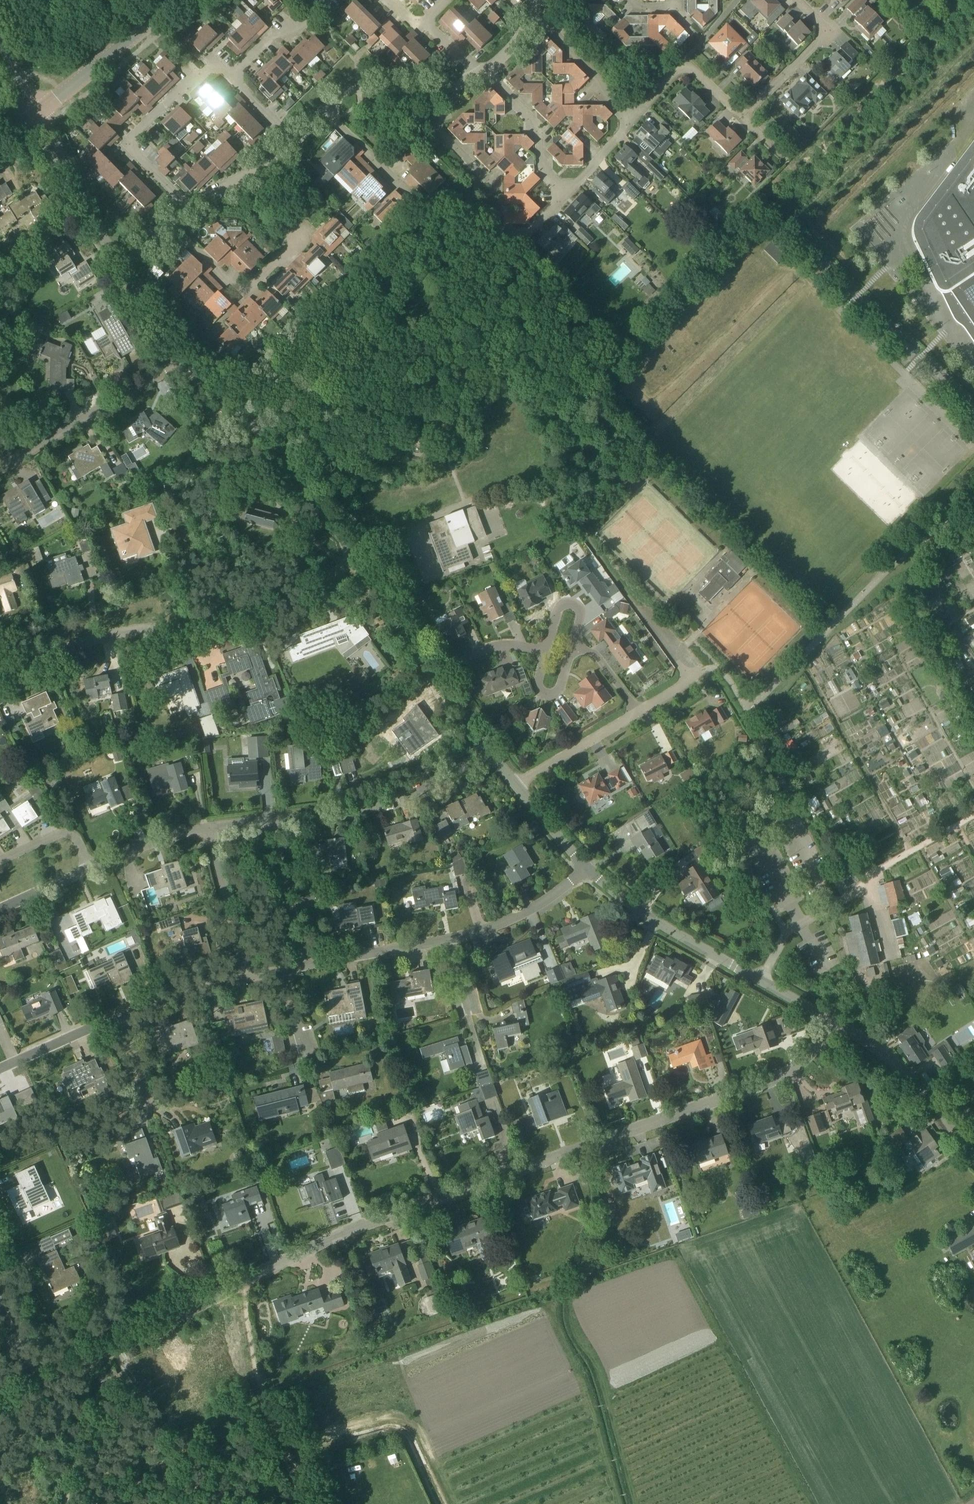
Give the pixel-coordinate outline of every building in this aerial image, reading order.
[(271,4),(268,8),(272,12),(281,3),(279,0),(268,0),(271,4)] [(474,0),(471,4),(477,9),(480,6),(474,0)] [(687,13),(702,28),(717,13),(717,0),(708,0),(708,9),(704,12),(699,12),(696,9),(695,0),(687,0),(687,13)] [(766,20),(766,24),(769,26),(782,13),(777,7),(781,3),(777,0),(749,0),(740,10),(746,17),(749,20),(758,12),(766,20)] [(860,31),(869,39),(882,27),(880,24),(882,22),(867,7),(863,4),(866,1),(865,0),(855,0),(846,9),(852,15),(853,14),(857,17),(854,20),(863,29),(860,31)] [(345,14),(352,21),(364,10),(355,1),(350,6),(347,3),(338,12),(342,17),(345,14)] [(595,25),(604,16),(611,23),(608,27),(609,29),(611,32),(621,20),(605,5),(584,5),(584,27),(600,42),(606,36),(595,25)] [(238,8),(235,11),(240,16),(243,14),(243,13),(238,8)] [(441,25),(446,31),(460,17),(451,9),(441,19),(444,23),(441,25)] [(352,21),(361,30),(375,15),(369,10),(366,13),(364,10),(352,21)] [(487,19),(490,22),(496,16),(494,13),(487,19)] [(249,20),(243,14),(240,16),(259,36),(268,28),(255,14),(249,20)] [(797,45),(810,32),(799,22),(796,25),(792,21),(793,20),(787,14),(776,25),(782,31),(783,30),(787,34),(786,35),(797,45)] [(380,21),(375,15),(361,30),(370,38),(373,35),(374,36),(381,28),(377,24),(380,21)] [(648,16),(648,24),(648,38),(656,46),(663,52),(668,57),(675,50),(670,44),(668,46),(657,34),(665,26),(677,39),(677,36),(684,30),(669,15),(648,16)] [(237,31),(250,45),(259,36),(240,16),(237,19),(243,25),(237,31)] [(499,18),(496,16),(490,22),(493,24),(499,18)] [(625,46),(656,46),(648,38),(630,38),(626,33),(626,28),(630,24),(648,24),(648,16),(625,16),(621,20),(611,32),(625,46)] [(458,37),(464,31),(469,26),(468,26),(460,17),(446,31),(452,36),(455,34),(458,37)] [(464,37),(469,42),(483,29),(474,20),(468,26),(469,26),(464,31),(466,34),(464,37)] [(198,33),(208,45),(211,47),(217,42),(214,39),(217,36),(220,39),(224,35),(217,28),(213,32),(207,25),(198,33)] [(385,32),(381,28),(374,36),(378,40),(379,39),(386,47),(400,33),(396,28),(393,31),(390,28),(385,32)] [(740,55),(749,46),(758,37),(753,31),(741,43),(726,28),(711,43),(727,59),(735,50),(740,55)] [(483,29),(469,42),(475,48),(477,45),(481,48),(491,38),(483,29)] [(250,45),(237,31),(227,41),(228,43),(226,45),(231,50),(233,47),(237,52),(242,47),(245,50),(250,45)] [(198,33),(194,37),(190,34),(183,41),(186,45),(192,51),(195,48),(200,53),(208,45),(198,33)] [(387,58),(390,62),(396,56),(401,50),(407,45),(404,42),(407,39),(400,33),(386,47),(392,53),(387,58)] [(353,38),(350,35),(344,40),(347,43),(353,38)] [(378,40),(374,36),(373,35),(370,38),(366,42),(371,47),(375,43),(378,40)] [(326,52),(331,48),(321,38),(318,41),(314,36),(305,45),(316,55),(323,49),(326,52)] [(532,52),(531,64),(532,64),(532,73),(541,73),(541,55),(547,50),(552,56),(553,64),(562,64),(562,52),(546,37),(532,52)] [(347,43),(350,46),(354,42),(356,40),(353,38),(347,43)] [(412,39),(407,45),(401,50),(410,59),(424,45),(418,39),(415,42),(412,39)] [(857,65),(852,59),(857,54),(845,42),(839,49),(841,50),(836,54),(835,53),(825,63),(831,69),(828,72),(832,76),(835,73),(840,78),(849,67),(852,70),(857,65)] [(866,44),(862,48),(867,53),(871,49),(866,44)] [(299,45),(293,50),(307,64),(316,55),(305,45),(302,48),(299,45)] [(429,50),(424,45),(410,59),(418,68),(428,58),(431,62),(436,57),(432,53),(429,56),(426,53),(429,50)] [(288,61),(298,72),(307,64),(293,50),(288,56),(291,59),(288,61)] [(160,55),(164,59),(156,66),(161,71),(161,70),(167,77),(175,68),(171,63),(173,61),(164,51),(160,55)] [(765,74),(766,73),(752,59),(754,58),(748,52),(737,63),(742,68),(739,71),(744,76),(742,77),(747,82),(749,81),(754,86),(760,80),(762,82),(767,76),(765,74)] [(284,75),(290,70),(296,76),(298,73),(298,72),(288,61),(282,56),(279,59),(276,56),(271,61),(284,75)] [(399,59),(396,56),(390,62),(393,65),(399,59)] [(141,61),(138,64),(147,73),(150,70),(141,61)] [(269,77),(280,88),(282,90),(285,86),(279,80),(284,75),(271,61),(265,67),(268,70),(265,73),(269,77)] [(147,73),(138,64),(136,63),(133,66),(144,76),(147,73)] [(523,73),(532,73),(532,64),(531,64),(519,64),(504,79),(520,94),(532,94),(532,95),(541,85),(523,85),(517,79),(523,73)] [(562,85),(562,106),(574,106),(574,94),(589,79),(574,64),(562,64),(553,64),(553,73),(569,73),(569,85),(562,85)] [(152,79),(162,89),(165,87),(168,89),(174,84),(167,77),(161,70),(161,71),(152,79)] [(321,71),(317,74),(322,79),(325,75),(321,71)] [(322,79),(317,74),(313,78),(318,83),(322,79)] [(796,84),(790,90),(780,100),(798,117),(808,107),(806,105),(812,99),(816,103),(826,93),(806,74),(796,84)] [(262,93),(272,102),(276,98),(283,91),(282,90),(280,88),(269,77),(260,85),(265,90),(262,93)] [(162,89),(152,79),(143,87),(156,101),(162,95),(159,92),(162,89)] [(127,80),(123,84),(129,90),(133,86),(127,80)] [(139,101),(134,95),(129,90),(123,84),(120,87),(126,93),(120,98),(134,112),(139,106),(137,103),(139,101)] [(194,100),(198,96),(204,103),(215,92),(207,84),(202,89),(199,86),(189,95),(194,100)] [(541,85),(532,95),(532,106),(546,121),(562,106),(562,85),(553,85),(553,103),(547,109),(541,102),(541,100),(541,85)] [(156,101),(143,87),(134,95),(139,101),(145,106),(148,103),(151,106),(156,101)] [(495,109),(495,115),(504,114),(504,102),(489,87),(474,102),(474,114),(475,123),(484,123),(483,109),(495,109)] [(698,124),(709,112),(703,106),(705,105),(692,92),(691,94),(685,88),(682,92),(679,91),(676,94),(677,97),(674,100),(679,106),(678,108),(690,120),(692,118),(698,124)] [(204,103),(205,103),(199,109),(202,112),(208,106),(213,112),(227,98),(221,93),(218,95),(215,92),(204,103)] [(106,102),(101,97),(97,101),(102,106),(106,102)] [(134,112),(120,98),(112,107),(122,117),(125,114),(128,117),(134,112)] [(213,112),(218,117),(212,123),(215,126),(222,120),(227,114),(232,109),(229,107),(232,104),(227,98),(213,112)] [(232,109),(227,114),(236,123),(249,110),(244,104),(241,107),(238,104),(232,109)] [(175,115),(172,117),(183,129),(192,120),(178,106),(173,112),(175,115)] [(574,124),(569,130),(574,136),(582,127),(582,106),(574,106),(562,106),(546,121),(553,127),(565,115),(574,115),(574,124)] [(603,106),(582,106),(582,127),(597,142),(607,131),(608,123),(606,121),(612,115),(603,106)] [(255,115),(249,110),(236,123),(244,132),(255,121),(252,118),(255,115)] [(474,144),(483,135),(469,135),(465,135),(459,129),(465,123),(475,123),(474,114),(462,114),(447,129),(462,144),(474,144)] [(161,123),(174,137),(175,137),(183,129),(172,117),(169,120),(167,117),(161,123)] [(222,120),(215,126),(218,129),(225,123),(222,120)] [(251,139),(247,143),(252,147),(261,138),(258,135),(263,130),(255,121),(244,132),(251,139)] [(726,130),(717,121),(706,132),(715,141),(714,141),(727,154),(741,140),(728,128),(726,130)] [(647,122),(635,134),(637,136),(632,142),(642,151),(648,156),(653,150),(664,138),(664,137),(668,132),(660,124),(655,130),(647,122)] [(91,126),(107,143),(110,140),(113,143),(119,137),(106,124),(100,129),(94,123),(91,126)] [(104,146),(107,143),(91,126),(88,129),(94,135),(88,141),(98,151),(102,154),(107,149),(104,146)] [(221,137),(227,131),(225,130),(216,139),(222,145),(217,150),(230,164),(236,158),(233,155),(236,152),(230,146),(221,137)] [(546,151),(552,156),(561,165),(583,165),(583,144),(574,136),(569,130),(562,136),(574,149),(574,157),(565,157),(553,144),(546,151)] [(235,140),(227,131),(221,137),(230,146),(235,140)] [(194,132),(190,135),(195,140),(199,136),(194,132)] [(495,165),(504,157),(504,135),(495,135),(495,153),(489,159),(483,152),(483,144),(486,144),(486,133),(483,135),(474,144),(474,156),(489,171),(495,165)] [(195,140),(190,135),(186,139),(191,144),(195,140)] [(504,135),(504,157),(518,171),(525,165),(534,165),(534,156),(532,155),(523,164),(514,154),(522,146),(527,150),(534,144),(525,135),(504,135)] [(349,160),(350,161),(354,156),(354,149),(343,138),(319,162),(329,172),(324,178),(328,182),(337,173),(349,160)] [(936,287),(937,289),(938,291),(941,294),(942,295),(973,273),(973,141),(918,215),(914,221),(913,228),(913,235),(915,242),(928,270),(936,287)] [(200,142),(196,146),(200,151),(205,147),(200,142)] [(161,172),(165,176),(170,172),(166,168),(175,160),(168,152),(172,148),(168,144),(158,153),(161,156),(156,161),(164,170),(161,172)] [(200,151),(196,146),(192,149),(197,154),(200,151)] [(639,170),(632,163),(637,158),(638,157),(637,156),(625,146),(614,158),(626,168),(639,180),(636,183),(643,189),(645,189),(649,184),(649,181),(643,176),(645,174),(639,170)] [(216,166),(216,167),(219,169),(222,167),(224,169),(230,164),(217,150),(208,158),(216,166)] [(107,160),(102,154),(98,151),(93,156),(91,154),(82,162),(86,167),(89,164),(96,171),(107,160)] [(642,151),(637,156),(638,157),(637,158),(645,164),(647,166),(645,167),(661,182),(668,174),(648,156),(642,151)] [(762,159),(759,162),(754,156),(746,164),(742,161),(746,157),(741,151),(729,164),(734,169),(737,167),(740,170),(739,171),(754,186),(765,175),(767,177),(774,170),(762,159)] [(407,161),(412,166),(410,168),(410,175),(436,201),(440,197),(434,191),(445,180),(421,157),(419,159),(414,154),(407,161)] [(213,169),(216,167),(216,166),(208,158),(205,155),(197,164),(210,178),(216,172),(213,169)] [(504,173),(504,194),(525,194),(540,180),(534,173),(521,185),(512,185),(512,177),(518,171),(504,157),(495,165),(504,173)] [(99,174),(105,179),(119,166),(113,160),(110,163),(107,160),(96,171),(96,172),(91,177),(94,180),(99,174)] [(337,173),(354,190),(358,187),(367,178),(366,178),(350,161),(349,160),(337,173)] [(204,183),(210,178),(197,164),(192,169),(186,163),(182,166),(188,172),(199,183),(202,180),(204,183)] [(119,182),(119,183),(124,177),(121,174),(124,172),(119,166),(105,179),(110,185),(105,191),(107,194),(114,187),(113,187),(119,182)] [(188,172),(183,168),(172,179),(176,184),(182,190),(184,192),(187,192),(188,190),(190,192),(196,186),(199,183),(188,172)] [(720,171),(714,177),(720,183),(726,177),(720,171)] [(130,172),(124,177),(119,183),(127,191),(141,178),(136,172),(133,175),(130,172)] [(595,187),(592,191),(606,205),(616,194),(609,188),(613,184),(601,172),(591,183),(595,187)] [(136,200),(147,189),(144,186),(147,183),(141,178),(127,191),(133,196),(127,202),(130,205),(136,200)] [(367,203),(372,208),(379,202),(386,195),(381,190),(383,188),(372,178),(366,178),(367,178),(358,187),(354,190),(351,194),(363,207),(367,203)] [(634,200),(641,193),(629,181),(622,188),(634,200)] [(13,193),(6,183),(1,186),(0,184),(0,201),(13,193)] [(117,191),(114,187),(107,194),(111,197),(117,191)] [(155,198),(147,189),(136,200),(143,207),(139,210),(143,215),(153,205),(150,203),(155,198)] [(30,212),(35,219),(53,207),(47,198),(42,202),(35,190),(34,191),(35,192),(26,198),(22,195),(23,194),(18,199),(19,200),(8,207),(7,205),(7,206),(10,211),(0,218),(0,230),(30,212)] [(382,206),(379,202),(372,208),(370,211),(383,224),(389,218),(394,223),(411,206),(398,194),(387,204),(385,204),(382,206)] [(504,224),(511,224),(525,224),(540,209),(525,194),(504,194),(504,203),(521,203),(527,209),(521,215),(504,214),(504,224)] [(596,215),(601,209),(593,202),(592,204),(581,194),(564,212),(575,223),(584,213),(589,218),(594,213),(596,215)] [(616,213),(615,214),(611,218),(625,230),(628,226),(629,226),(616,213)] [(317,245),(327,256),(350,234),(343,227),(334,217),(323,228),(323,231),(320,234),(322,237),(322,240),(317,245)] [(341,223),(345,228),(350,223),(345,219),(341,223)] [(235,246),(237,249),(238,249),(245,241),(247,239),(252,235),(250,233),(245,237),(241,233),(228,232),(221,225),(220,226),(215,221),(212,224),(213,228),(216,235),(217,236),(220,239),(228,246),(235,246)] [(725,230),(715,221),(710,226),(719,235),(725,230)] [(563,224),(559,229),(555,225),(546,236),(544,234),(537,242),(558,262),(568,250),(561,244),(568,237),(574,243),(578,239),(563,224)] [(587,246),(593,240),(581,227),(575,233),(587,246)] [(761,235),(775,249),(779,245),(765,231),(761,235)] [(231,249),(228,246),(220,239),(217,236),(203,250),(217,263),(231,249)] [(620,244),(632,256),(639,249),(627,237),(620,244)] [(368,240),(364,244),(368,248),(372,244),(368,240)] [(263,259),(254,250),(245,241),(238,249),(237,249),(233,253),(251,271),(263,259)] [(269,252),(274,248),(268,241),(263,246),(269,252)] [(54,249),(59,258),(53,262),(62,277),(69,272),(80,289),(88,284),(82,274),(90,269),(86,261),(75,267),(69,258),(75,255),(67,242),(54,249)] [(312,275),(313,276),(315,278),(326,267),(321,263),(327,256),(317,245),(316,245),(305,256),(305,259),(302,262),(305,264),(305,267),(301,271),(308,278),(312,275)] [(176,299),(186,289),(185,289),(198,277),(198,278),(202,273),(202,266),(184,247),(183,247),(184,248),(178,254),(179,255),(179,254),(186,260),(167,278),(174,286),(169,291),(167,290),(176,299)] [(150,270),(149,270),(155,276),(158,279),(163,274),(160,270),(154,265),(154,266),(150,270)] [(310,280),(308,278),(301,271),(295,266),(299,270),(295,274),(292,274),(289,272),(286,275),(283,275),(278,280),(276,280),(273,283),(273,285),(272,286),(281,295),(288,289),(294,296),(310,280)] [(560,271),(555,276),(560,281),(565,276),(560,271)] [(942,295),(943,296),(953,318),(956,321),(959,324),(962,327),(965,330),(973,343),(973,273),(942,295)] [(203,307),(205,304),(215,295),(198,278),(198,277),(185,289),(186,289),(203,307)] [(650,284),(644,278),(637,284),(643,290),(650,284)] [(215,295),(205,304),(212,310),(211,312),(218,319),(231,305),(221,295),(215,295)] [(284,308),(273,296),(272,295),(271,297),(270,298),(269,298),(260,308),(259,308),(267,315),(272,320),(284,308)] [(92,310),(102,328),(91,334),(95,340),(94,341),(104,357),(105,358),(113,353),(117,357),(121,359),(116,352),(119,350),(123,356),(135,349),(126,334),(125,335),(106,303),(108,302),(96,308),(96,310),(93,311),(93,310),(92,310)] [(259,308),(260,308),(255,303),(253,304),(253,306),(252,306),(242,315),(249,322),(255,328),(267,315),(259,308)] [(236,313),(234,313),(225,323),(230,328),(236,334),(241,339),(246,344),(249,342),(245,338),(255,328),(249,322),(242,315),(238,310),(236,312),(236,313)] [(32,331),(49,337),(52,330),(35,324),(32,331)] [(217,340),(219,342),(221,344),(216,350),(223,357),(228,351),(229,351),(241,339),(236,334),(230,328),(220,337),(220,339),(219,339),(217,340)] [(66,391),(66,380),(61,380),(62,363),(65,363),(72,345),(63,342),(60,348),(35,339),(30,350),(31,351),(30,353),(38,356),(39,354),(41,355),(41,354),(51,358),(51,390),(66,391)] [(213,341),(208,346),(213,350),(217,346),(214,343),(213,341)] [(176,429),(157,413),(151,416),(152,418),(149,420),(144,412),(128,421),(131,427),(122,432),(129,443),(138,438),(136,435),(150,428),(166,441),(177,429),(176,428),(176,429)] [(106,463),(102,455),(97,446),(91,450),(88,445),(83,448),(82,445),(72,451),(73,453),(68,456),(73,465),(74,464),(81,477),(106,463)] [(126,454),(120,457),(127,468),(128,468),(127,467),(132,464),(126,454)] [(109,463),(102,466),(107,478),(114,475),(109,463)] [(123,463),(113,469),(119,480),(129,474),(123,463)] [(132,464),(127,467),(128,468),(135,480),(142,476),(135,463),(132,464)] [(37,495),(31,484),(28,480),(17,486),(18,487),(2,496),(18,524),(27,519),(24,513),(31,509),(35,516),(46,509),(42,504),(51,499),(46,490),(37,495)] [(139,557),(154,552),(151,544),(148,545),(147,541),(149,540),(143,522),(156,517),(152,505),(124,514),(128,524),(112,530),(120,551),(126,549),(128,556),(137,553),(139,557)] [(72,508),(70,517),(78,519),(80,509),(72,508)] [(281,521),(277,516),(248,508),(245,522),(273,529),(280,527),(281,521)] [(465,517),(463,510),(444,517),(444,518),(429,523),(436,542),(433,543),(432,542),(431,542),(443,572),(443,571),(473,559),(468,544),(475,542),(473,537),(482,534),(475,513),(465,517)] [(569,538),(573,543),(580,538),(576,533),(569,538)] [(90,540),(88,540),(79,543),(83,554),(94,550),(90,540)] [(38,547),(33,549),(28,550),(33,563),(43,559),(38,547)] [(730,550),(724,556),(723,555),(720,558),(722,560),(704,578),(709,582),(698,593),(708,602),(723,587),(727,591),(740,577),(738,575),(743,569),(746,566),(730,550)] [(76,557),(68,559),(67,556),(61,558),(59,555),(46,559),(48,566),(52,579),(49,580),(52,588),(53,588),(52,587),(66,582),(68,588),(68,587),(84,582),(76,557)] [(568,569),(568,571),(563,575),(566,579),(565,580),(566,582),(567,581),(570,585),(576,581),(577,583),(579,581),(582,586),(582,587),(583,586),(588,593),(587,594),(588,594),(589,593),(599,606),(610,598),(604,591),(608,588),(604,583),(601,582),(599,583),(586,566),(585,567),(580,560),(575,564),(574,562),(572,561),(567,565),(567,567),(568,569)] [(497,570),(495,564),(494,563),(489,565),(492,572),(497,570)] [(20,564),(13,567),(18,581),(25,578),(20,564)] [(12,576),(11,574),(0,578),(0,592),(8,612),(16,609),(10,591),(17,589),(12,576)] [(535,582),(518,590),(521,597),(519,597),(522,604),(523,603),(526,609),(539,603),(537,599),(542,596),(542,598),(551,594),(542,576),(534,580),(535,582)] [(502,614),(511,610),(508,603),(503,605),(494,587),(491,588),(490,586),(484,589),(486,591),(478,595),(483,606),(480,608),(483,615),(487,614),(491,622),(503,616),(502,614)] [(621,604),(619,614),(628,616),(630,605),(621,604)] [(445,631),(448,638),(450,642),(466,634),(461,625),(468,622),(461,609),(454,612),(448,615),(450,619),(437,625),(441,633),(445,631)] [(367,635),(354,617),(348,621),(346,619),(300,636),(303,644),(289,649),(294,661),(308,655),(336,644),(334,639),(347,634),(354,645),(367,635)] [(620,640),(613,630),(606,620),(592,631),(599,641),(605,636),(612,645),(609,647),(625,669),(639,658),(634,651),(636,650),(636,647),(635,645),(633,644),(631,644),(629,644),(624,637),(620,640)] [(275,675),(268,678),(256,643),(223,655),(226,663),(229,662),(233,674),(252,668),(259,688),(246,692),(250,704),(251,706),(245,708),(251,725),(256,723),(269,719),(273,717),(272,715),(290,708),(286,697),(280,699),(275,684),(278,683),(275,675)] [(197,711),(195,706),(199,705),(186,667),(153,679),(156,687),(159,686),(164,699),(182,692),(189,714),(197,711)] [(483,688),(482,690),(482,692),(483,694),(485,695),(488,695),(492,693),(491,691),(501,688),(502,690),(518,683),(513,670),(504,673),(502,668),(480,676),(484,687),(483,688)] [(574,694),(576,697),(584,708),(595,700),(600,706),(610,698),(593,674),(582,682),(585,686),(574,694)] [(87,699),(99,697),(99,698),(111,695),(114,711),(129,709),(126,693),(112,695),(110,687),(109,682),(110,682),(110,680),(109,680),(108,675),(94,678),(95,681),(85,683),(84,680),(87,699)] [(345,681),(349,690),(356,688),(352,678),(345,681)] [(235,705),(228,684),(204,692),(211,713),(235,705)] [(60,724),(51,704),(46,692),(21,703),(26,714),(28,714),(30,718),(24,720),(34,743),(45,738),(42,732),(60,724)] [(185,709),(184,701),(177,703),(178,710),(185,709)] [(567,725),(576,719),(568,707),(559,714),(567,725)] [(685,722),(690,731),(695,739),(715,727),(713,724),(718,721),(719,724),(727,719),(720,707),(712,711),(713,712),(708,715),(705,711),(685,722)] [(527,711),(526,717),(524,723),(528,724),(531,729),(533,728),(537,729),(538,731),(543,729),(547,730),(549,723),(550,717),(547,716),(543,711),(541,709),(540,708),(537,710),(531,712),(527,711)] [(409,713),(404,718),(406,721),(392,731),(410,755),(437,736),(420,711),(414,715),(410,712),(409,713)] [(514,713),(502,721),(508,729),(520,720),(514,713)] [(212,715),(199,719),(206,736),(220,735),(212,715)] [(88,724),(81,726),(83,735),(90,733),(88,724)] [(247,737),(248,759),(268,758),(267,736),(247,737)] [(207,738),(199,739),(201,753),(209,752),(207,738)] [(317,769),(321,768),(320,758),(307,759),(305,744),(288,746),(291,772),(295,772),(295,780),(304,779),(305,783),(306,783),(306,781),(319,780),(317,769)] [(123,760),(119,747),(109,750),(111,754),(113,753),(116,762),(123,760)] [(671,751),(664,754),(670,765),(677,761),(671,751)] [(661,756),(640,766),(648,781),(652,778),(654,782),(663,777),(661,774),(667,770),(661,756)] [(256,786),(256,776),(255,761),(244,762),(244,758),(227,759),(228,767),(229,767),(230,785),(239,784),(240,787),(256,786)] [(149,773),(150,777),(155,792),(161,790),(162,790),(165,789),(169,788),(168,787),(174,786),(175,792),(176,792),(176,790),(186,787),(186,789),(187,789),(179,764),(149,773)] [(586,799),(590,806),(610,793),(609,791),(615,787),(617,790),(628,783),(619,768),(608,775),(608,776),(602,780),(598,774),(578,786),(582,792),(580,794),(580,796),(582,799),(584,800),(586,799)] [(86,795),(91,809),(98,806),(98,807),(101,805),(105,804),(104,803),(109,801),(112,807),(112,805),(122,801),(122,803),(123,802),(113,778),(102,783),(104,787),(86,795)] [(29,791),(30,793),(10,806),(14,811),(12,812),(20,823),(22,826),(25,823),(26,824),(28,822),(28,821),(37,816),(34,812),(44,805),(40,798),(44,795),(37,785),(29,791)] [(635,788),(628,792),(631,798),(638,794),(635,788)] [(675,793),(680,802),(685,799),(680,790),(675,793)] [(1,834),(9,828),(6,824),(10,822),(14,828),(20,823),(12,812),(14,811),(10,806),(9,805),(2,793),(0,794),(0,808),(1,809),(0,810),(0,835),(1,834)] [(445,808),(452,821),(457,830),(469,823),(467,819),(478,813),(481,817),(484,816),(491,813),(487,806),(486,807),(480,796),(478,797),(476,793),(468,797),(469,798),(470,798),(471,801),(461,806),(458,801),(445,808)] [(640,833),(630,839),(636,850),(639,848),(647,860),(654,855),(656,858),(663,853),(649,830),(657,826),(648,811),(632,820),(640,833)] [(435,824),(440,837),(453,832),(448,819),(435,824)] [(385,833),(384,833),(385,835),(386,835),(389,845),(410,838),(412,842),(422,839),(416,820),(401,824),(402,827),(394,829),(394,827),(384,829),(385,833)] [(332,869),(336,868),(348,866),(343,837),(328,839),(328,842),(311,845),(312,850),(307,851),(309,861),(314,860),(316,866),(325,865),(324,858),(331,857),(332,869)] [(694,850),(702,863),(714,856),(706,843),(694,850)] [(528,864),(529,865),(529,867),(533,864),(526,851),(526,850),(525,847),(524,848),(522,844),(505,854),(513,867),(505,872),(513,886),(513,885),(529,876),(530,876),(524,867),(528,864)] [(379,851),(372,852),(375,873),(381,872),(379,851)] [(452,863),(455,876),(468,873),(462,858),(461,857),(452,862),(452,863)] [(151,888),(154,887),(155,891),(168,887),(171,895),(187,888),(187,886),(187,885),(178,863),(143,875),(144,876),(146,875),(151,888)] [(699,864),(683,874),(686,879),(678,884),(685,896),(693,890),(702,905),(719,895),(699,864)] [(384,878),(374,881),(375,888),(386,886),(384,878)] [(840,881),(839,882),(843,889),(850,885),(845,878),(844,879),(840,881)] [(899,880),(884,884),(889,908),(905,904),(899,880)] [(319,893),(318,884),(304,887),(305,896),(306,901),(320,899),(319,893)] [(411,889),(412,890),(414,900),(418,899),(418,900),(420,900),(422,907),(421,907),(421,908),(433,905),(444,903),(446,910),(458,908),(455,891),(443,894),(441,887),(426,890),(425,886),(411,889)] [(122,924),(115,907),(111,897),(105,900),(104,898),(96,902),(98,906),(82,914),(81,911),(72,915),(81,934),(89,931),(87,925),(100,919),(106,931),(122,924)] [(340,914),(341,920),(335,921),(337,931),(353,928),(354,929),(355,928),(354,926),(375,922),(372,906),(357,909),(357,911),(340,914)] [(914,926),(924,921),(919,911),(909,916),(914,926)] [(873,931),(870,931),(866,913),(848,918),(852,932),(844,934),(853,970),(878,964),(872,938),(875,938),(873,931)] [(568,946),(567,945),(588,936),(594,951),(607,945),(594,914),(581,920),(582,921),(580,922),(580,923),(575,924),(571,926),(562,930),(562,929),(561,930),(564,936),(557,939),(561,948),(561,949),(568,946)] [(181,925),(178,916),(159,922),(161,930),(181,925)] [(892,920),(895,938),(907,935),(903,918),(892,920)] [(21,950),(22,950),(21,948),(39,941),(33,926),(4,937),(3,936),(0,937),(0,950),(3,957),(12,953),(15,961),(24,957),(21,950)] [(186,948),(184,949),(189,964),(197,961),(196,959),(212,955),(211,954),(207,941),(202,943),(201,939),(198,928),(182,932),(186,948)] [(137,929),(125,935),(131,949),(142,944),(137,929)] [(89,951),(83,937),(77,940),(83,954),(89,951)] [(499,978),(513,972),(519,970),(521,971),(526,981),(540,975),(539,973),(541,972),(537,963),(543,961),(539,953),(535,955),(530,940),(495,954),(496,958),(491,960),(498,977),(499,978)] [(56,966),(57,966),(63,963),(66,961),(60,949),(50,954),(56,966)] [(113,960),(85,972),(89,981),(96,978),(100,987),(101,987),(100,986),(120,977),(123,984),(134,979),(123,953),(112,957),(113,960)] [(666,957),(661,966),(655,978),(669,986),(674,976),(689,985),(693,978),(687,975),(688,973),(687,972),(689,970),(690,970),(691,968),(674,959),(673,961),(666,957)] [(65,962),(56,967),(58,973),(68,968),(65,962)] [(560,965),(566,979),(576,974),(573,968),(570,962),(565,964),(565,963),(560,965)] [(886,963),(880,965),(883,979),(890,977),(886,963)] [(55,966),(48,969),(51,975),(58,971),(55,966)] [(551,986),(562,981),(565,979),(559,966),(546,973),(551,986)] [(429,969),(410,973),(411,977),(409,977),(409,979),(389,983),(391,994),(399,992),(400,999),(407,998),(426,995),(425,993),(433,992),(432,986),(429,969)] [(598,981),(598,984),(567,995),(571,1006),(603,995),(609,1011),(624,1006),(614,976),(598,981)] [(355,1018),(363,1017),(363,1018),(366,1018),(365,1010),(360,982),(345,985),(346,989),(339,990),(324,992),(325,998),(324,998),(325,1001),(326,1001),(328,1012),(328,1016),(354,1012),(355,1018)] [(710,1020),(722,1027),(739,994),(730,989),(728,993),(725,992),(710,1020)] [(22,1007),(26,1017),(28,1021),(44,1014),(44,1013),(48,1011),(49,1012),(50,1012),(51,1015),(63,1010),(54,990),(41,996),(42,998),(29,1004),(22,1007)] [(712,1009),(711,1004),(709,992),(688,996),(690,1008),(691,1016),(712,1009)] [(516,1013),(526,1011),(523,999),(511,1004),(513,1014),(516,1013)] [(242,1008),(230,1010),(225,1011),(224,1009),(228,1029),(255,1023),(257,1032),(268,1029),(262,1001),(248,1004),(249,1009),(242,1010),(242,1008)] [(191,1019),(190,1020),(166,1028),(167,1031),(163,1032),(163,1030),(153,1033),(161,1057),(199,1044),(191,1019)] [(796,1020),(790,1022),(793,1030),(799,1028),(796,1020)] [(389,1025),(397,1030),(399,1027),(391,1021),(389,1025)] [(521,1033),(519,1027),(518,1022),(506,1024),(505,1023),(504,1022),(502,1021),(500,1022),(500,1024),(500,1026),(493,1027),(497,1050),(508,1048),(506,1036),(521,1033)] [(739,1041),(743,1053),(759,1047),(761,1051),(777,1045),(770,1024),(753,1030),(755,1036),(739,1041)] [(901,1044),(899,1045),(913,1066),(930,1055),(933,1053),(943,1067),(952,1061),(952,1060),(950,1058),(956,1055),(953,1050),(947,1054),(942,1046),(941,1047),(939,1044),(928,1052),(923,1045),(925,1041),(919,1032),(917,1034),(912,1027),(902,1034),(907,1040),(901,1044)] [(272,1037),(276,1054),(286,1052),(282,1035),(272,1037)] [(422,1059),(445,1052),(451,1071),(461,1067),(461,1068),(473,1064),(467,1045),(459,1047),(458,1044),(458,1043),(457,1043),(457,1040),(457,1037),(419,1049),(422,1059)] [(638,1037),(630,1040),(632,1046),(640,1043),(638,1037)] [(711,1053),(706,1055),(700,1039),(675,1049),(676,1053),(668,1055),(672,1068),(687,1062),(687,1061),(689,1060),(692,1068),(698,1066),(700,1070),(717,1064),(716,1064),(715,1064),(711,1053)] [(648,1056),(644,1043),(631,1048),(636,1060),(648,1056)] [(75,1067),(74,1067),(70,1068),(70,1067),(70,1066),(62,1069),(64,1073),(63,1074),(70,1090),(68,1091),(72,1101),(84,1096),(82,1092),(96,1086),(100,1095),(109,1091),(110,1092),(110,1091),(107,1084),(108,1083),(97,1058),(87,1063),(86,1062),(83,1063),(82,1064),(82,1065),(76,1068),(76,1067),(75,1067)] [(624,1082),(605,1088),(609,1102),(610,1102),(611,1105),(614,1105),(617,1104),(619,1102),(618,1099),(630,1095),(632,1100),(631,1100),(631,1101),(646,1096),(633,1059),(618,1065),(624,1082)] [(364,1089),(363,1083),(372,1081),(368,1063),(352,1067),(353,1069),(349,1070),(349,1068),(329,1073),(333,1090),(347,1087),(349,1095),(364,1091),(364,1089)] [(479,1086),(493,1082),(488,1070),(475,1074),(479,1086)] [(493,1082),(479,1086),(484,1100),(497,1096),(493,1082)] [(856,1109),(853,1111),(858,1126),(873,1120),(866,1099),(863,1100),(857,1082),(841,1088),(842,1092),(823,1098),(827,1110),(835,1108),(837,1114),(852,1109),(851,1106),(855,1105),(856,1109)] [(254,1098),(257,1108),(260,1120),(298,1110),(298,1107),(308,1105),(303,1086),(254,1098)] [(322,1101),(324,1108),(328,1115),(330,1114),(332,1123),(339,1122),(337,1112),(338,1112),(333,1090),(319,1093),(322,1101)] [(527,1100),(533,1117),(537,1127),(548,1122),(547,1120),(555,1117),(556,1119),(558,1119),(558,1118),(556,1119),(556,1117),(566,1114),(566,1115),(565,1115),(565,1116),(567,1115),(558,1090),(547,1094),(549,1101),(541,1104),(538,1095),(527,1100)] [(20,1123),(9,1096),(0,1100),(0,1121),(6,1118),(10,1127),(20,1123)] [(455,1115),(457,1122),(461,1131),(476,1126),(482,1141),(495,1136),(488,1116),(475,1121),(474,1116),(482,1113),(477,1099),(457,1106),(460,1114),(455,1115)] [(322,1101),(315,1103),(317,1110),(324,1108),(322,1101)] [(825,1131),(819,1113),(807,1117),(813,1135),(825,1131)] [(771,1117),(748,1125),(751,1136),(755,1134),(758,1144),(791,1133),(790,1129),(793,1128),(789,1116),(776,1120),(776,1119),(775,1119),(773,1120),(771,1117)] [(68,1118),(65,1124),(71,1127),(74,1122),(68,1118)] [(374,1121),(378,1134),(380,1138),(367,1143),(371,1152),(377,1150),(379,1156),(398,1149),(399,1153),(408,1150),(409,1153),(410,1153),(405,1138),(407,1137),(403,1126),(388,1131),(384,1118),(374,1121)] [(815,1160),(802,1121),(796,1123),(798,1131),(787,1139),(802,1159),(803,1164),(815,1160)] [(188,1126),(174,1131),(182,1155),(201,1149),(199,1144),(214,1138),(209,1123),(195,1127),(194,1124),(192,1125),(193,1126),(188,1128),(188,1126)] [(900,1128),(885,1138),(892,1149),(907,1138),(900,1128)] [(926,1129),(909,1141),(913,1146),(910,1148),(921,1164),(918,1166),(922,1171),(933,1163),(931,1160),(940,1154),(933,1144),(935,1143),(926,1129)] [(698,1164),(727,1154),(721,1135),(692,1145),(698,1164)] [(158,1157),(153,1159),(146,1138),(125,1145),(129,1159),(134,1157),(141,1177),(163,1170),(158,1157)] [(325,1151),(332,1170),(346,1164),(339,1146),(325,1151)] [(647,1179),(652,1193),(665,1188),(653,1154),(640,1159),(642,1163),(638,1164),(638,1163),(637,1163),(638,1164),(631,1167),(630,1166),(629,1166),(630,1167),(627,1168),(625,1164),(612,1169),(614,1176),(612,1178),(611,1180),(611,1183),(613,1185),(615,1186),(618,1186),(621,1193),(634,1189),(632,1184),(636,1183),(636,1184),(637,1184),(636,1183),(643,1180),(644,1182),(644,1181),(644,1180),(647,1179)] [(667,1157),(661,1159),(664,1168),(671,1166),(667,1157)] [(269,1164),(261,1166),(266,1180),(273,1178),(269,1164)] [(9,1195),(17,1212),(30,1206),(32,1209),(45,1203),(39,1189),(44,1187),(35,1166),(16,1175),(23,1190),(19,1192),(18,1191),(9,1195)] [(303,1200),(308,1198),(311,1206),(307,1207),(307,1208),(329,1201),(329,1203),(343,1198),(336,1178),(325,1181),(322,1174),(314,1176),(316,1182),(302,1187),(304,1193),(301,1194),(303,1200)] [(526,1200),(526,1201),(528,1206),(524,1208),(524,1209),(526,1215),(527,1216),(531,1215),(533,1221),(548,1215),(548,1214),(549,1214),(550,1218),(558,1216),(556,1211),(557,1211),(556,1207),(563,1204),(565,1211),(580,1206),(572,1184),(558,1189),(559,1192),(552,1195),(550,1191),(547,1192),(547,1193),(544,1194),(543,1193),(540,1194),(541,1195),(538,1196),(537,1196),(530,1198),(529,1199),(526,1200)] [(263,1206),(262,1201),(256,1186),(230,1196),(232,1201),(221,1205),(229,1227),(224,1229),(224,1230),(251,1220),(248,1211),(246,1211),(244,1208),(261,1202),(263,1206)] [(167,1211),(166,1209),(162,1196),(156,1198),(160,1213),(167,1211)] [(756,1207),(750,1209),(752,1216),(758,1214),(756,1207)] [(174,1248),(179,1246),(172,1228),(171,1228),(165,1213),(155,1217),(160,1231),(140,1238),(147,1258),(165,1251),(165,1250),(174,1247),(174,1248)] [(583,1215),(583,1218),(584,1221),(588,1222),(590,1220),(591,1217),(590,1214),(587,1213),(583,1215)] [(466,1250),(473,1247),(477,1246),(480,1257),(481,1258),(482,1259),(482,1260),(483,1260),(484,1261),(485,1261),(486,1261),(487,1261),(488,1260),(489,1260),(489,1259),(490,1258),(490,1257),(490,1256),(490,1255),(490,1254),(490,1253),(486,1245),(496,1241),(487,1217),(463,1226),(464,1228),(445,1235),(446,1237),(453,1256),(466,1251),(466,1250)] [(111,1220),(103,1223),(106,1230),(111,1228),(113,1224),(111,1220)] [(973,1243),(973,1224),(946,1239),(953,1254),(973,1243)] [(69,1228),(51,1237),(55,1246),(73,1237),(69,1228)] [(399,1285),(410,1281),(404,1264),(405,1264),(398,1244),(386,1248),(387,1250),(381,1252),(380,1250),(370,1254),(376,1272),(393,1266),(399,1285)] [(54,1293),(80,1280),(73,1266),(65,1269),(56,1250),(42,1257),(44,1262),(43,1263),(50,1281),(52,1280),(53,1282),(52,1283),(50,1284),(49,1284),(52,1291),(52,1290),(54,1293)] [(428,1262),(419,1265),(421,1270),(430,1267),(428,1262)] [(337,1287),(338,1290),(321,1296),(318,1289),(291,1299),(297,1315),(323,1306),(326,1312),(343,1306),(344,1310),(362,1303),(354,1281),(337,1287)] [(436,1282),(429,1285),(432,1294),(439,1292),(436,1282)] [(425,1297),(427,1312),(441,1309),(438,1294),(425,1297)] [(162,1361),(155,1363),(162,1381),(171,1377),(177,1392),(183,1389),(177,1373),(183,1370),(174,1347),(159,1353),(162,1361)]
